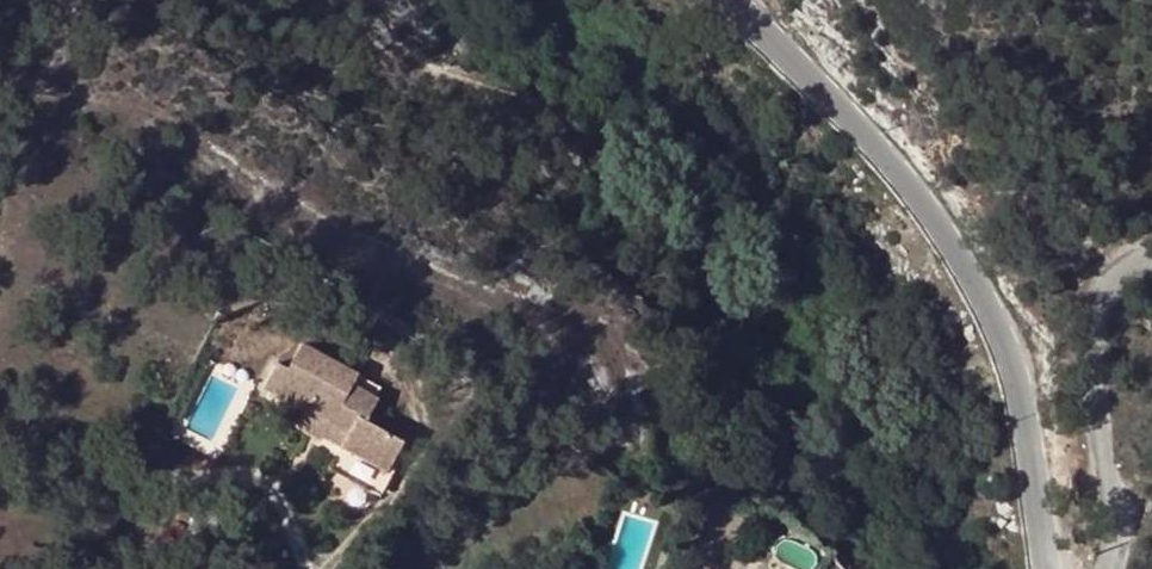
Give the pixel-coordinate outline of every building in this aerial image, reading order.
[(379,398),(375,396),(352,384),(357,374),(301,343),(287,369),(276,364),(262,390),(304,412),(347,437),(341,449),(387,473),(402,444),(366,424),(379,398)] [(352,384),(375,396),(379,387),(357,374),(352,384)] [(339,448),(341,449),(347,437),(304,412),(295,428),(320,441),(321,439),(339,448)] [(341,449),(339,448),(327,470),(375,496),(387,473),(341,449)]
